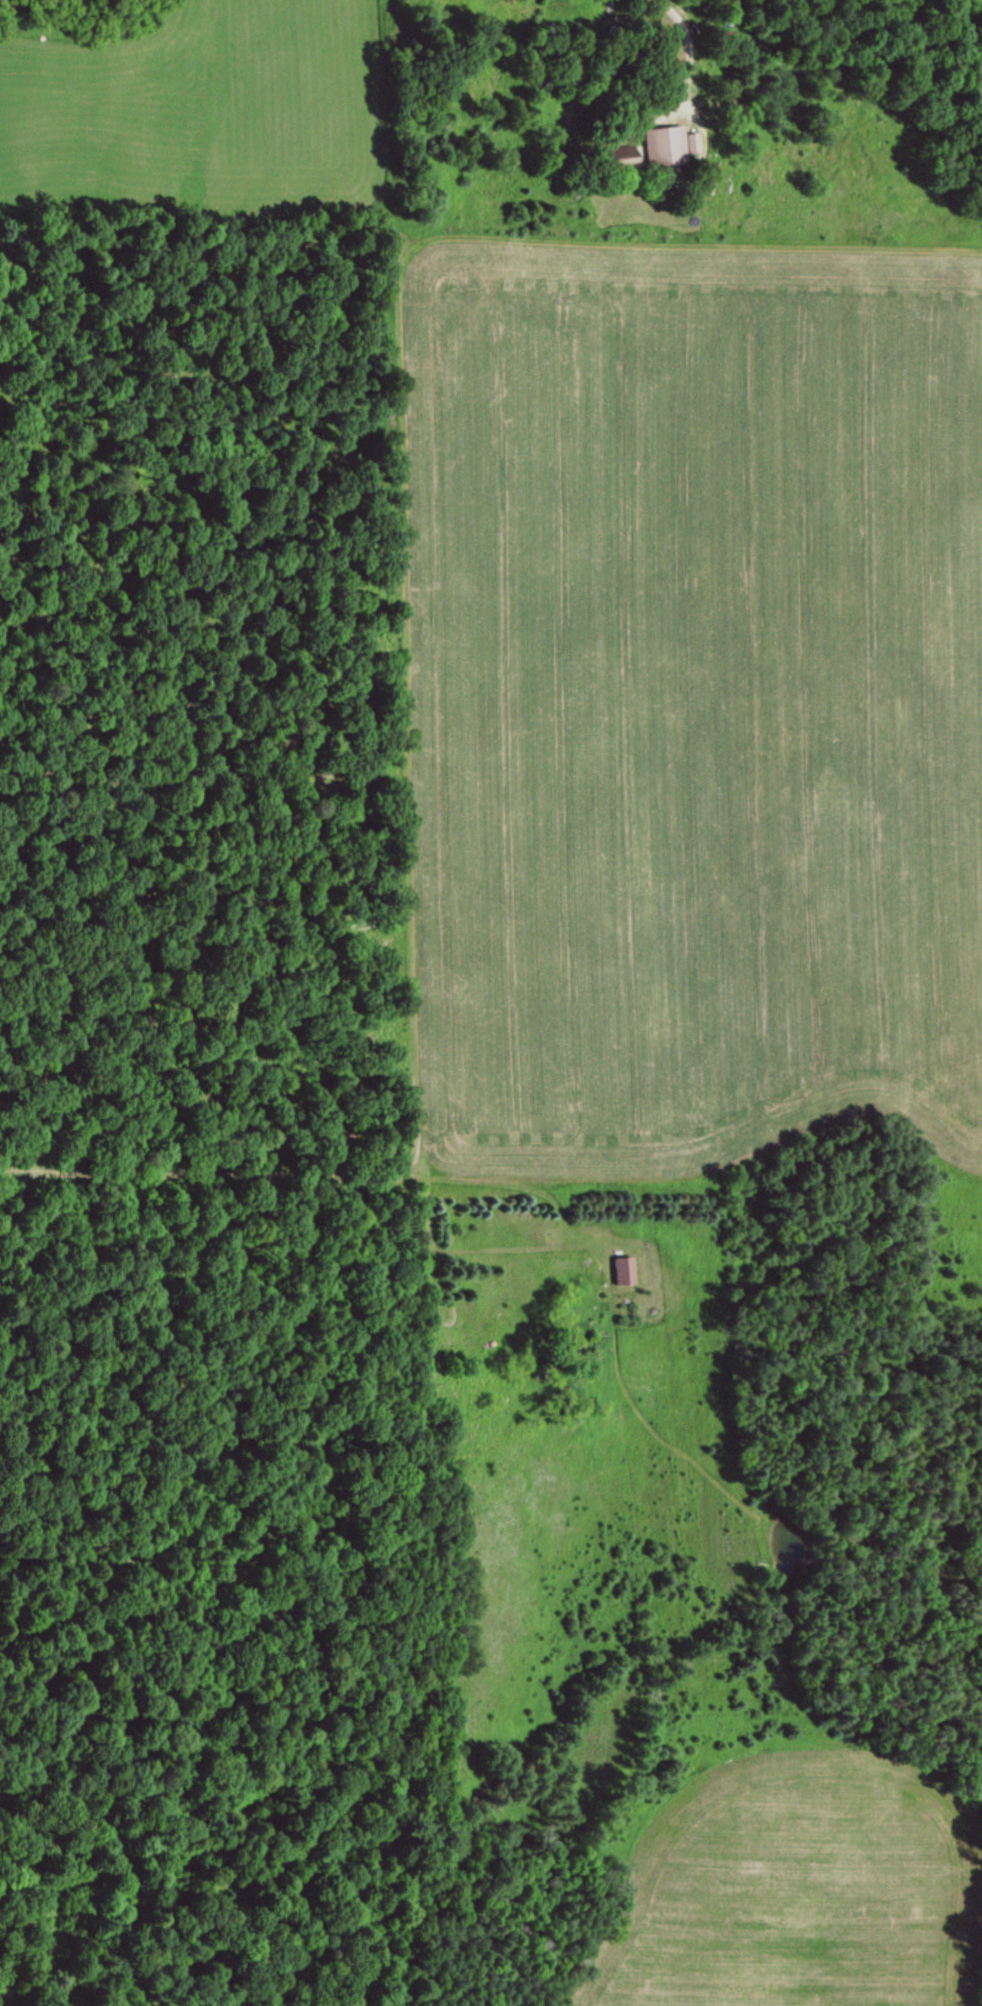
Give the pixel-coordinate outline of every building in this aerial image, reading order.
[(645,130),(648,169),(689,166),(689,156),(700,155),(698,135),(686,136),(685,128),(645,130)] [(640,170),(640,147),(613,147),(613,170),(640,170)] [(637,1286),(636,1257),(617,1258),(618,1286),(637,1286)]
